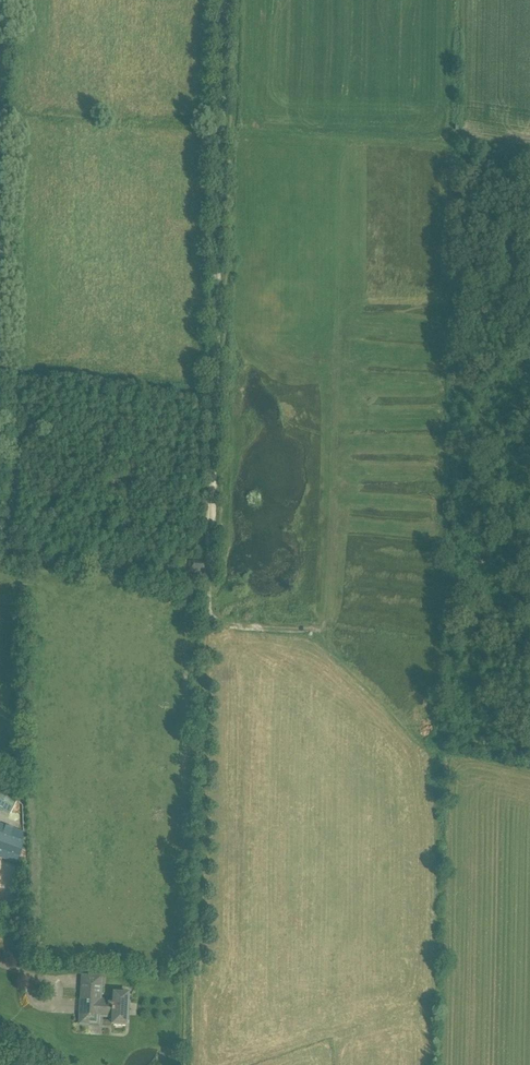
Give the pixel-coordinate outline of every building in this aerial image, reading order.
[(205,570),(205,561),(189,561),(188,572),(200,572),(201,569),(205,570)] [(0,790),(0,811),(9,815),(18,799),(0,790)] [(24,832),(0,823),(0,857),(17,864),(22,850),(24,832)] [(102,977),(84,976),(82,999),(88,1000),(88,1004),(91,1004),(91,1015),(114,1016),(114,1024),(127,1025),(128,1015),(125,1015),(126,1003),(129,1003),(129,994),(116,993),(115,1001),(101,1000),(102,977)]
